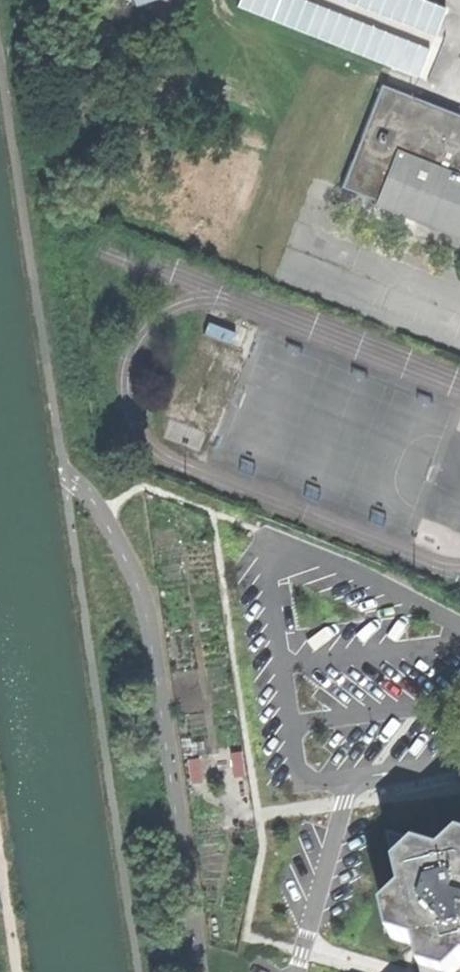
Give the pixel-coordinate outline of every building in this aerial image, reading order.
[(373,92),(336,197),(371,209),(369,214),(459,246),(459,124),(373,92)] [(243,749),(232,751),(235,775),(246,773),(243,749)] [(427,959),(456,968),(459,963),(459,836),(448,847),(396,832),(409,884),(391,900),(397,929),(421,935),(427,959)] [(456,968),(427,959),(430,971),(451,971),(456,968)]
